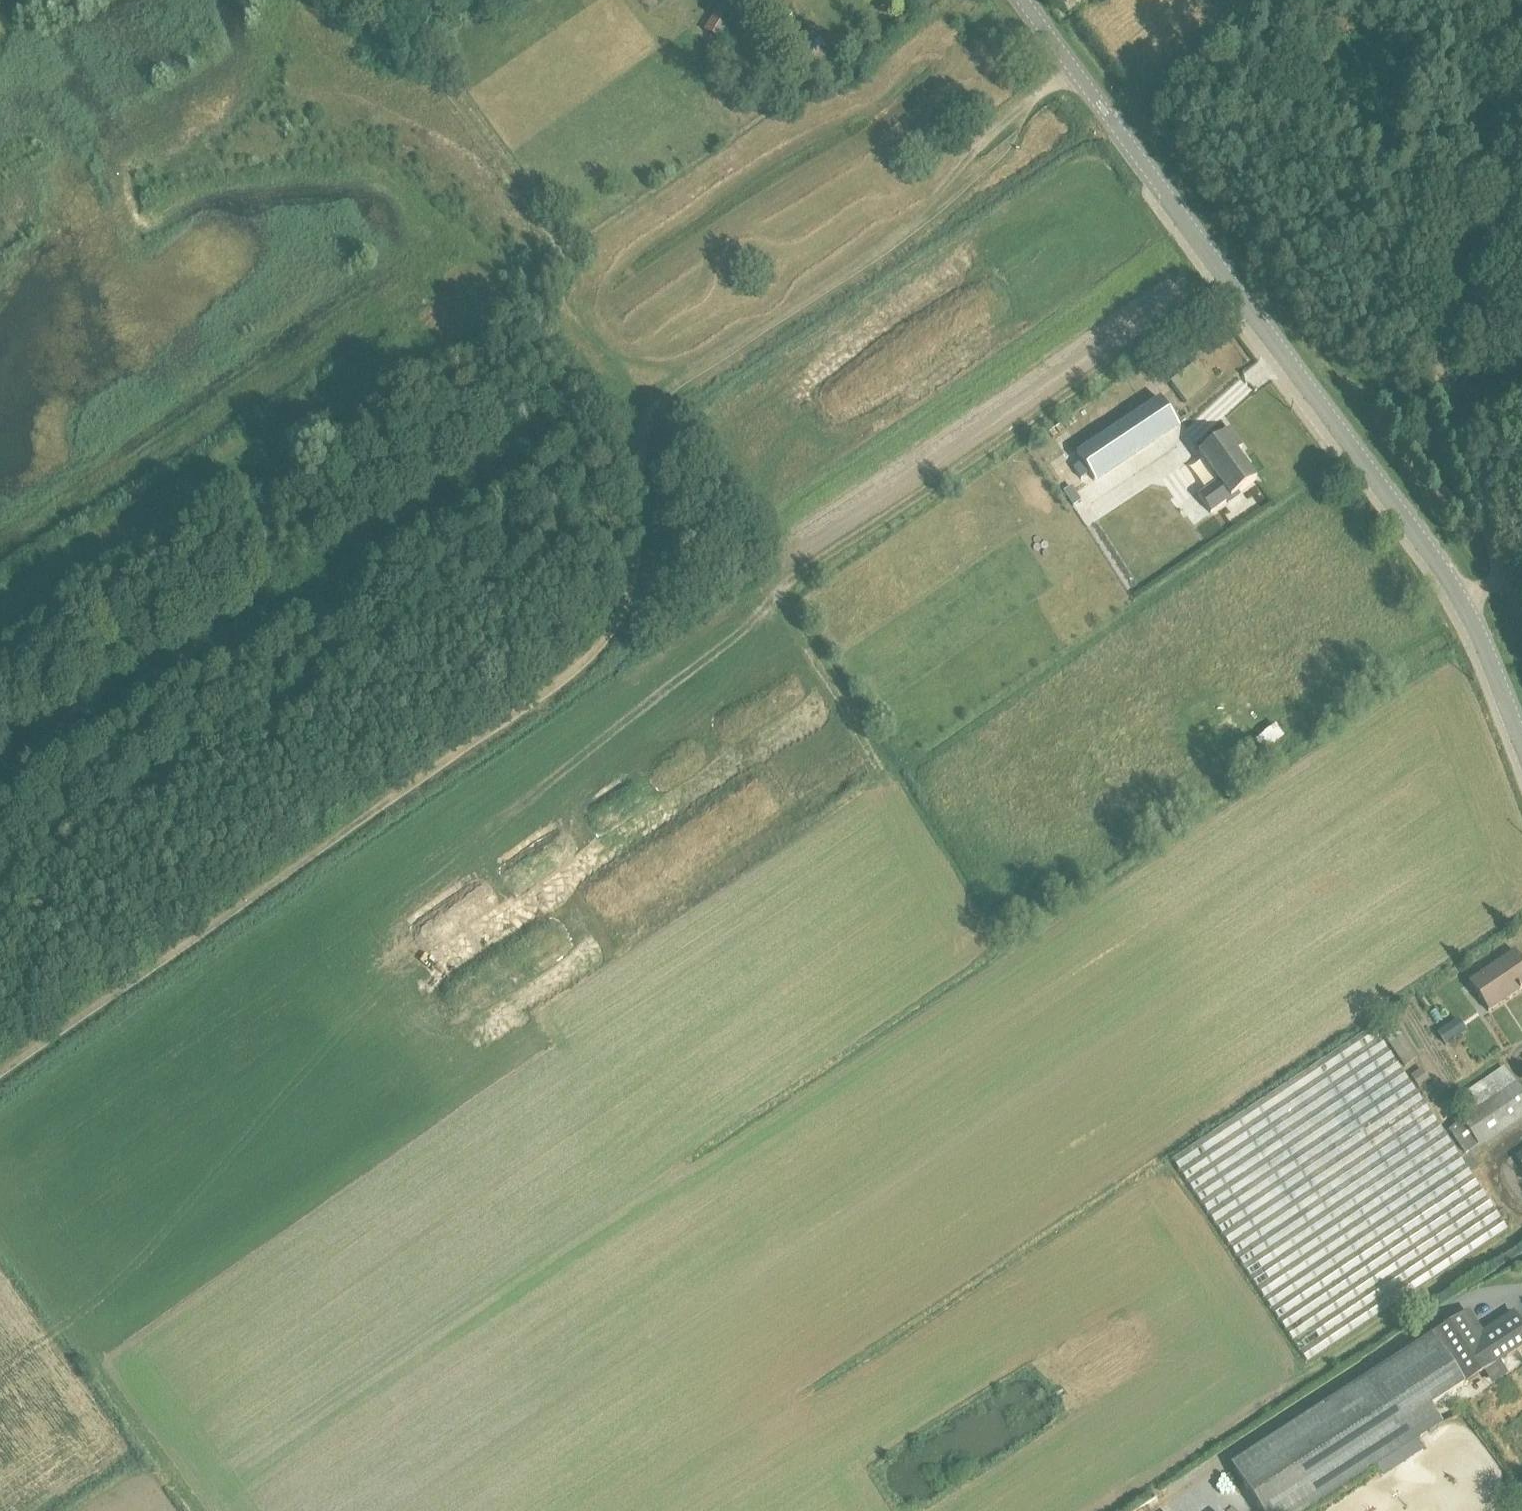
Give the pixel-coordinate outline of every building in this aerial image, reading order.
[(718,11),(705,31),(719,41),(732,20),(718,11)] [(1116,472),(1180,429),(1159,398),(1096,440),(1074,457),(1092,483),(1114,468),(1116,472)] [(1229,430),(1198,452),(1219,481),(1198,497),(1211,514),(1227,502),(1229,505),(1241,497),(1239,494),(1256,481),(1235,453),(1242,448),(1229,430)] [(1066,462),(1051,471),(1069,499),(1084,490),(1066,462)] [(1444,509),(1458,500),(1456,497),(1452,499),(1446,489),(1436,495),(1444,509)] [(1284,740),(1274,726),(1260,737),(1258,735),(1253,739),(1266,755),(1274,749),(1272,746),(1279,740),(1281,742),(1284,740)] [(1469,984),(1488,1012),(1521,989),(1521,962),(1515,952),(1469,984)] [(1458,1019),(1437,1034),(1445,1046),(1467,1031),(1458,1019)] [(1384,1035),(1405,1068),(1417,1059),(1396,1027),(1384,1035)] [(1306,1363),(1507,1230),(1373,1028),(1171,1161),(1306,1363)] [(1474,1113),(1515,1085),(1509,1075),(1503,1067),(1462,1095),(1467,1103),(1474,1113)] [(1418,1088),(1430,1080),(1422,1068),(1411,1076),(1418,1088)] [(1474,1113),(1449,1130),(1465,1154),(1477,1146),(1479,1149),(1521,1120),(1521,1092),(1516,1084),(1515,1085),(1474,1113)] [(1521,1347),(1521,1322),(1515,1311),(1482,1332),(1468,1311),(1230,1464),(1261,1510),(1309,1510),(1376,1468),(1382,1477),(1423,1451),(1418,1441),(1443,1425),(1431,1407),(1484,1372),(1491,1383),(1506,1373),(1499,1362),(1521,1347)]
